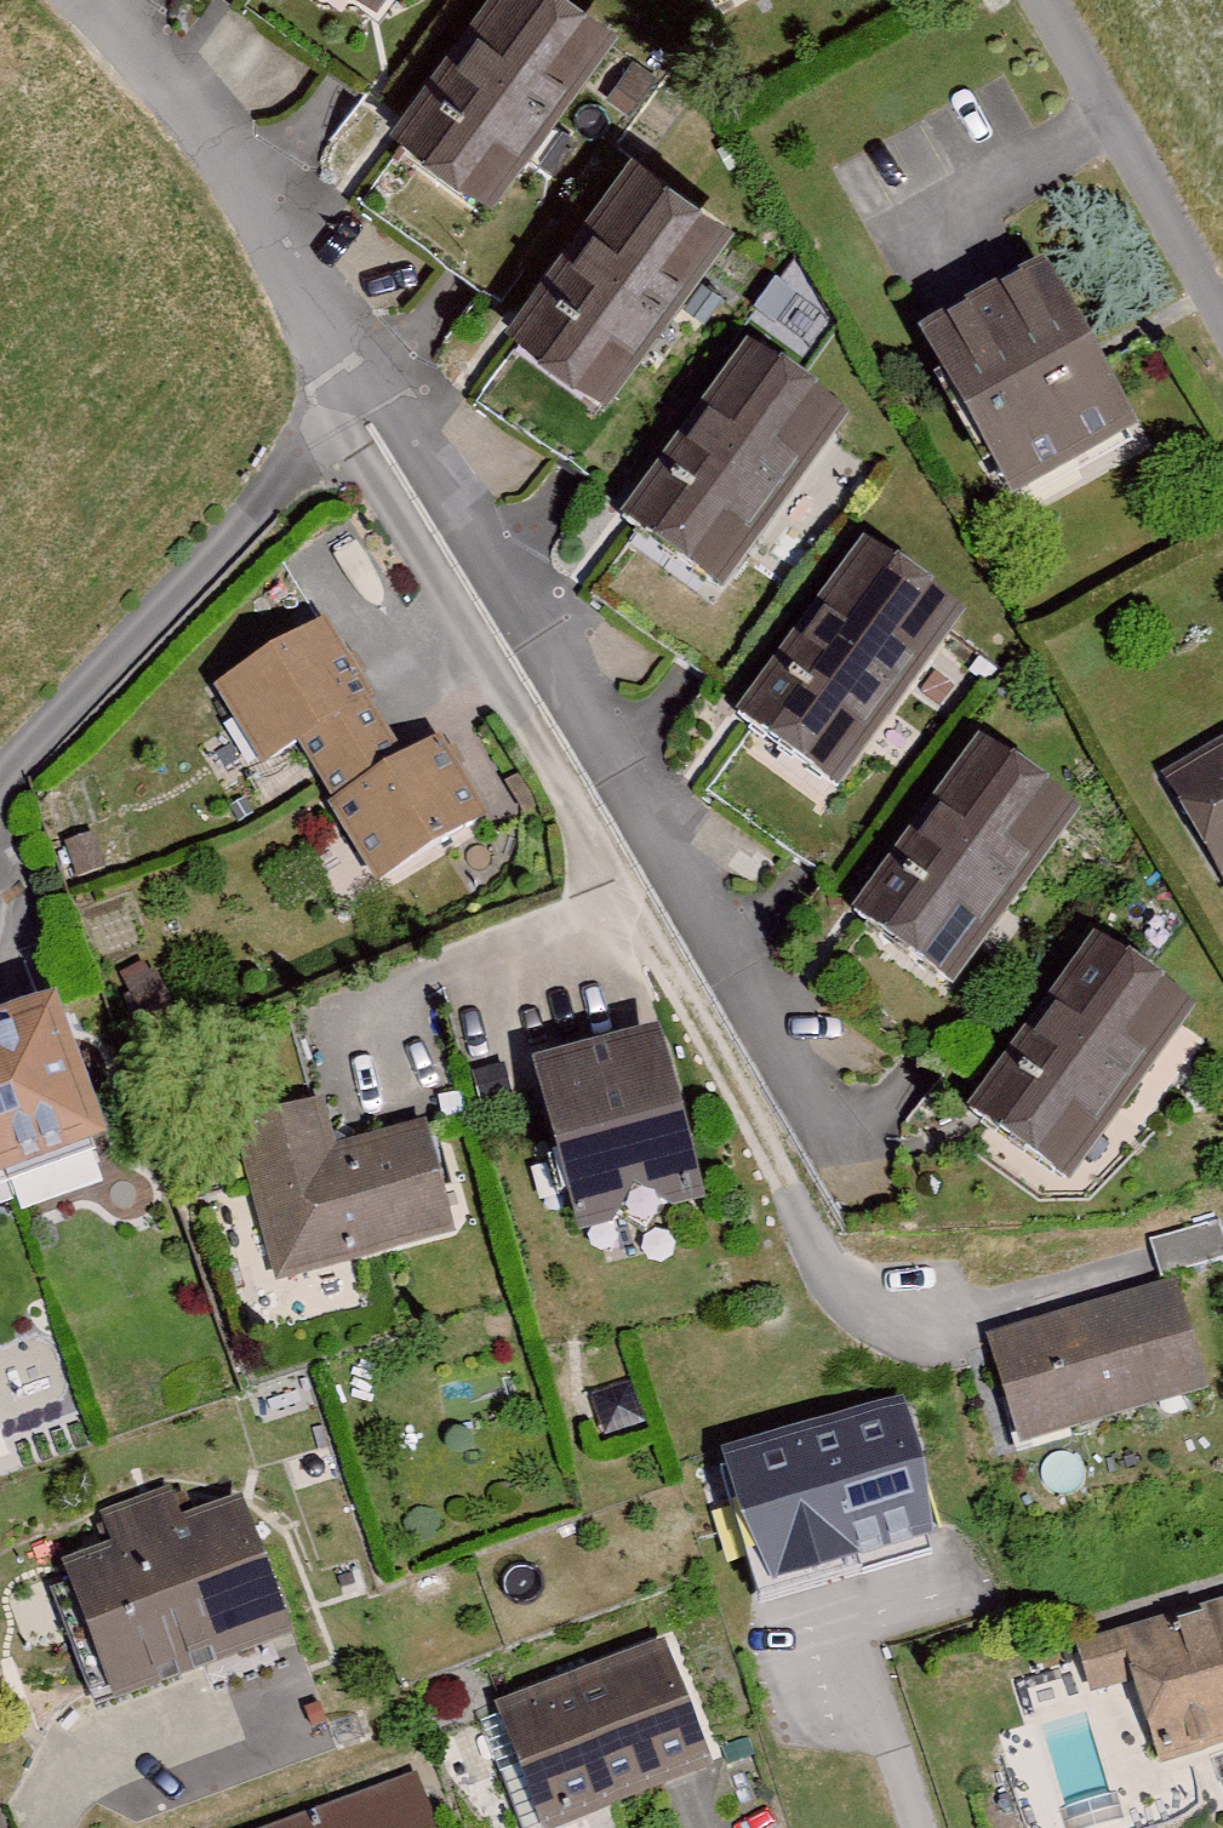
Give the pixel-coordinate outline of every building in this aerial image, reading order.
[(494,196),(615,25),(580,0),(478,0),(391,123),(494,196)] [(507,333),(610,397),(612,395),(738,214),(628,146),(507,333)] [(1049,276),(926,342),(1017,509),(1139,444),(1094,360),(1049,276)] [(619,523),(727,599),(853,420),(744,344),(619,523)] [(744,720),(840,791),(967,619),(870,549),(744,720)] [(322,753),(386,877),(491,823),(447,737),(407,757),(336,618),(198,688),(250,789),(322,753)] [(1153,782),(1222,889),(1222,736),(1217,740),(1153,782)] [(854,918),(957,992),(1084,816),(981,742),(854,918)] [(977,1109),(1082,1186),(1206,1019),(1101,941),(977,1109)] [(0,1023),(0,1189),(116,1147),(62,1000),(0,1023)] [(667,1031),(542,1063),(589,1241),(714,1208),(667,1031)] [(328,1102),(228,1132),(280,1304),(466,1248),(427,1119),(341,1145),(328,1102)] [(1182,1283),(992,1347),(1030,1459),(1220,1396),(1182,1283)] [(903,1404),(724,1452),(759,1581),(939,1533),(903,1404)] [(60,1568),(112,1712),(298,1645),(246,1502),(189,1522),(175,1483),(100,1510),(114,1548),(60,1568)] [(1068,1646),(1083,1702),(1139,1687),(1163,1772),(1222,1755),(1222,1603),(1068,1646)] [(491,1697),(539,1827),(711,1763),(663,1634),(491,1697)] [(416,1771),(257,1827),(437,1827),(416,1771)]
